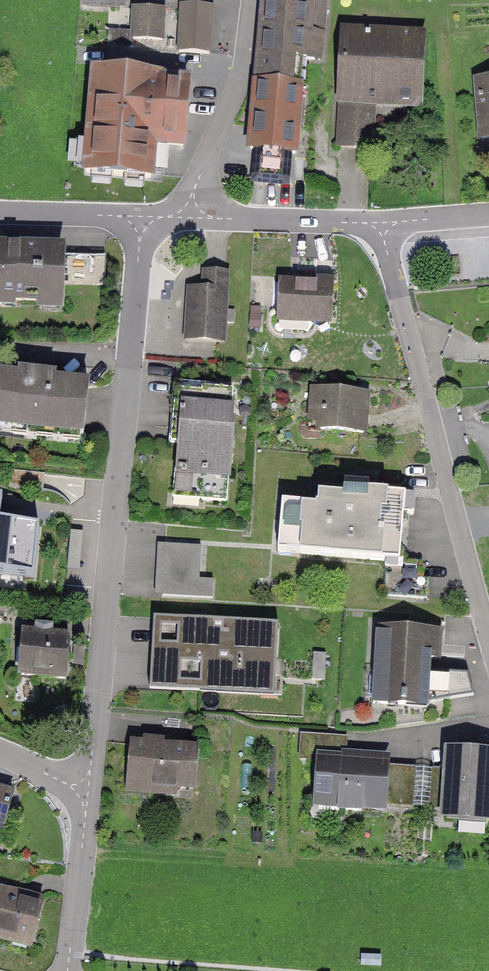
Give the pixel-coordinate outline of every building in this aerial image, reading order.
[(260,6),(311,9),(311,0),(261,0),(260,6)] [(210,56),(213,6),(181,4),(179,55),(210,56)] [(249,147),(257,148),(254,180),(286,182),(288,152),(294,152),(302,60),(318,59),(322,25),(309,24),(311,9),(260,6),(249,147)] [(166,10),(131,8),(129,40),(164,42),(166,10)] [(430,34),(342,32),(340,103),(428,106),(430,34)] [(188,82),(94,74),(86,173),(151,178),(153,146),(183,148),(188,82)] [(474,80),(478,142),(488,142),(488,79),(474,80)] [(0,254),(0,302),(58,303),(58,286),(103,287),(103,255),(0,254)] [(205,290),(188,289),(186,338),(222,340),(224,276),(205,275),(205,290)] [(279,282),(277,318),(329,321),(331,285),(279,282)] [(0,375),(0,425),(82,435),(88,386),(0,375)] [(172,496),(225,501),(236,393),(173,387),(167,451),(176,452),(172,496)] [(366,393),(314,389),(312,409),(322,410),(320,429),(363,433),(366,393)] [(282,502),(278,553),(385,561),(382,595),(422,598),(424,580),(416,579),(418,561),(398,560),(402,514),(413,515),(415,497),(366,493),(367,486),(344,484),(343,497),(318,495),(317,504),(282,502)] [(34,579),(40,527),(0,523),(0,575),(34,579)] [(83,532),(71,531),(67,566),(79,568),(83,532)] [(162,595),(212,598),(213,580),(197,579),(199,547),(164,545),(162,595)] [(275,687),(278,624),(160,618),(157,682),(275,687)] [(433,633),(375,631),(372,705),(430,707),(433,633)] [(22,641),(19,680),(67,685),(71,645),(22,641)] [(212,752),(137,748),(134,794),(210,798),(212,752)] [(488,831),(488,758),(447,756),(444,828),(488,831)] [(393,766),(320,761),(317,812),(389,817),(393,766)] [(2,835),(17,789),(0,784),(0,835),(2,835)] [(0,888),(0,935),(30,942),(41,898),(0,888)]
